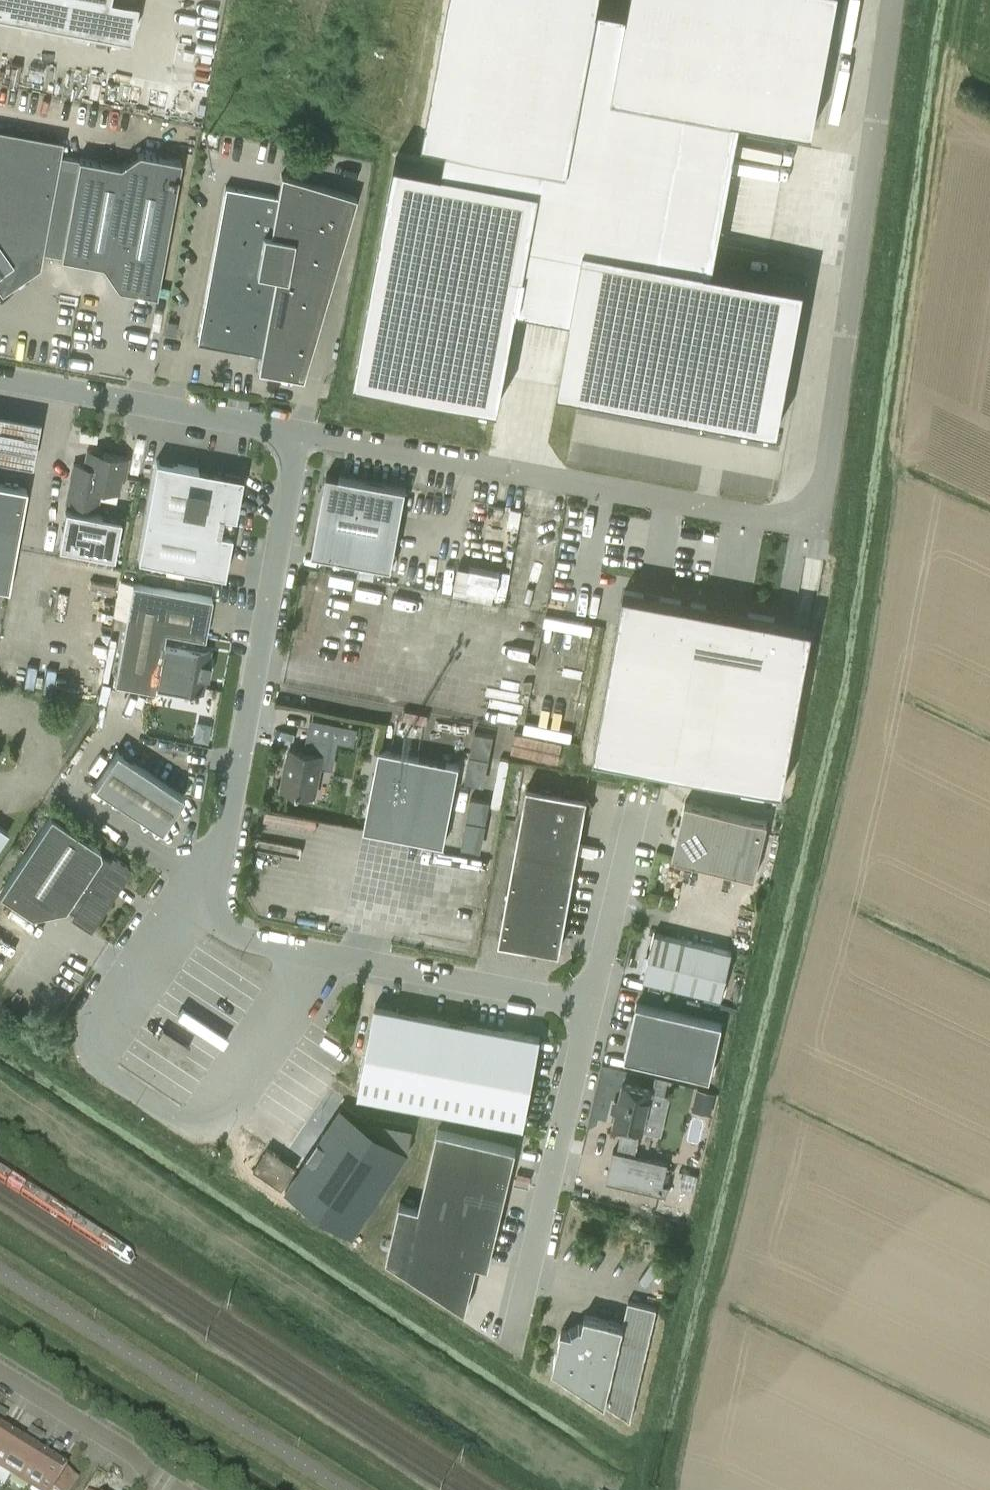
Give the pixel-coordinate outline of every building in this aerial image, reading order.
[(12,14),(129,36),(136,0),(0,0),(0,12),(12,14)] [(355,376),(499,403),(518,304),(545,159),(568,163),(598,3),(598,0),(449,0),(424,136),(448,141),(443,165),(396,157),(355,376)] [(518,304),(572,314),(559,385),(778,426),(805,282),(713,265),(741,113),(813,126),(836,0),(630,0),(628,9),(598,3),(568,163),(545,159),(518,304)] [(78,158),(53,153),(55,141),(0,131),(0,285),(2,288),(32,267),(35,250),(60,255),(78,158)] [(78,158),(60,255),(60,256),(102,264),(118,287),(156,294),(181,159),(139,152),(120,164),(78,157),(78,158)] [(356,196),(323,186),(286,175),(280,174),(276,195),(224,186),(197,342),(260,353),(257,370),(302,378),(356,196)] [(0,415),(0,465),(28,470),(37,422),(0,415)] [(100,489),(114,491),(118,492),(121,477),(124,477),(128,457),(103,452),(102,458),(86,456),(84,465),(74,463),(67,502),(97,507),(100,489)] [(147,509),(233,525),(242,476),(156,460),(147,509)] [(327,473),(313,552),(391,567),(406,488),(327,473)] [(27,489),(0,484),(0,587),(8,589),(27,489)] [(121,516),(66,506),(59,543),(114,553),(121,516)] [(233,525),(147,509),(138,558),(224,574),(233,525)] [(454,563),(451,591),(493,596),(496,568),(454,563)] [(124,632),(114,682),(155,689),(156,683),(157,678),(163,642),(163,639),(165,631),(190,635),(205,637),(212,597),(133,583),(124,631),(124,632)] [(624,589),(594,753),(783,787),(809,644),(772,637),(775,617),(624,589)] [(157,678),(156,683),(174,686),(202,692),(210,650),(189,646),(189,644),(190,635),(165,631),(163,639),(163,642),(157,678)] [(193,710),(209,713),(213,695),(198,691),(193,710)] [(141,725),(145,733),(155,728),(151,720),(141,725)] [(322,755),(330,757),(333,740),(308,735),(305,750),(291,748),(283,789),(314,795),(322,755)] [(444,844),(460,763),(380,748),(364,828),(444,844)] [(161,828),(184,794),(116,750),(94,784),(161,828)] [(559,949),(569,898),(583,815),(594,808),(587,798),(587,796),(528,785),(501,938),(559,949)] [(673,856),(755,875),(768,820),(686,801),(673,856)] [(114,857),(113,856),(109,860),(102,855),(100,848),(51,815),(0,892),(0,894),(32,916),(67,909),(75,914),(72,918),(92,932),(112,901),(110,893),(119,880),(126,879),(133,869),(114,857)] [(8,832),(0,827),(0,844),(8,832)] [(722,997),(733,950),(655,932),(644,978),(722,997)] [(626,1056),(712,1076),(725,1023),(639,1002),(626,1056)] [(359,1093),(442,1109),(525,1124),(541,1035),(376,1004),(359,1093)] [(614,1125),(623,1127),(622,1133),(639,1137),(641,1131),(643,1131),(653,1090),(624,1083),(614,1125)] [(698,1088),(695,1102),(713,1106),(716,1092),(698,1088)] [(342,1107),(286,1190),(354,1235),(409,1151),(413,1127),(369,1119),(366,1123),(342,1107)] [(400,1203),(387,1258),(467,1310),(478,1263),(490,1266),(517,1148),(437,1129),(419,1208),(400,1203)] [(669,1162),(635,1154),(639,1137),(622,1133),(618,1150),(614,1149),(607,1180),(668,1194),(670,1184),(664,1183),(669,1162)] [(268,1147),(254,1168),(283,1187),(297,1166),(268,1147)] [(629,1300),(624,1323),(586,1315),(583,1325),(581,1325),(573,1329),(573,1332),(562,1329),(554,1368),(632,1420),(658,1307),(629,1300)] [(0,1411),(0,1422),(3,1424),(8,1414),(1,1410),(0,1411)] [(32,1442),(38,1433),(31,1428),(25,1438),(32,1442)] [(10,1436),(0,1429),(0,1452),(10,1436)] [(32,1442),(39,1447),(45,1437),(38,1433),(32,1442)] [(29,1447),(10,1436),(0,1452),(0,1470),(11,1477),(29,1447)] [(51,1453),(58,1458),(64,1449),(57,1444),(51,1453)] [(29,1447),(11,1477),(29,1488),(47,1459),(29,1447)] [(47,1459),(29,1488),(32,1489),(70,1489),(78,1478),(66,1471),(66,1470),(47,1459)]
